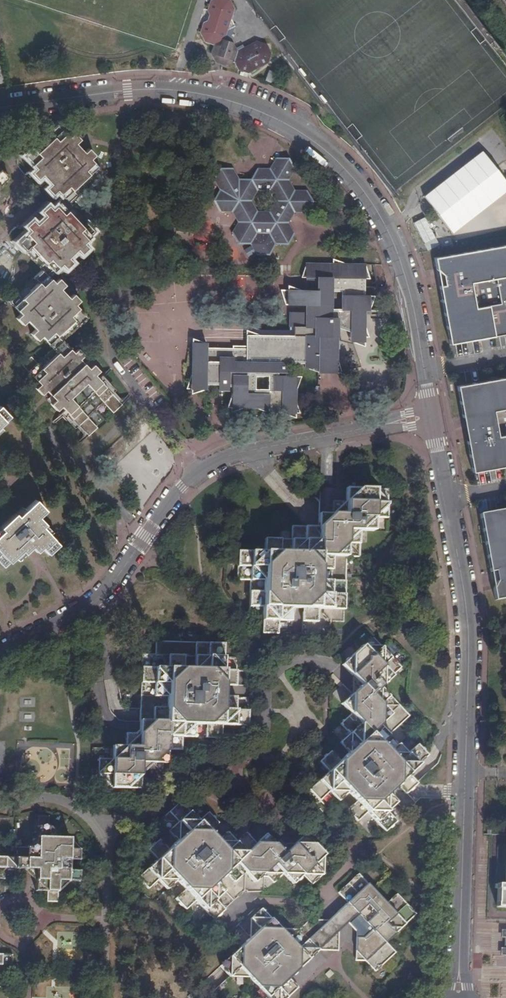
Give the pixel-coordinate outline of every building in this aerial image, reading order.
[(210,1),(207,10),(209,14),(207,21),(203,23),(200,32),(205,41),(214,44),(211,53),(215,62),(225,65),(233,61),(236,51),(232,42),(223,40),(226,31),(234,26),(230,18),(233,9),(228,0),(212,0),(210,1)] [(236,51),(233,61),(238,69),(248,72),(268,62),(271,53),(266,44),(257,41),(236,51)] [(86,233),(87,234),(89,236),(94,231),(86,222),(82,226),(67,210),(72,206),(69,203),(77,195),(73,191),(89,176),(93,180),(102,172),(97,166),(93,169),(90,166),(94,163),(90,159),(95,155),(88,149),(84,153),(75,144),(80,139),(74,133),(69,137),(66,134),(62,137),(59,134),(63,130),(57,125),(56,126),(49,133),(53,138),(46,145),(41,140),(40,141),(44,145),(37,152),(33,148),(24,156),(29,162),(32,159),(35,162),(32,165),(36,169),(31,173),(37,179),(42,175),(50,184),(46,189),(52,195),(56,191),(63,198),(57,203),(60,206),(57,209),(54,206),(50,210),(46,205),(40,212),(44,216),(35,225),(31,220),(24,226),(28,230),(24,234),(28,238),(25,241),(21,237),(16,242),(24,251),(29,247),(36,255),(31,259),(32,260),(36,256),(43,263),(39,267),(42,271),(48,275),(53,270),(50,267),(53,264),(56,267),(60,264),(64,268),(70,262),(66,258),(75,249),(80,253),(86,247),(82,243),(86,239),(82,236),(86,233)] [(450,231),(505,191),(505,182),(482,149),(422,193),(450,231)] [(233,210),(238,221),(232,231),(238,242),(250,242),(256,253),(269,254),(275,243),(287,243),(294,233),(288,222),(294,212),(307,212),(314,201),(308,190),(295,189),(290,179),(296,169),(290,158),(277,157),(271,168),(259,168),(252,178),(240,178),(234,167),(221,167),(215,177),(220,188),(214,199),(220,210),(233,210)] [(1,180),(4,184),(10,178),(1,170),(0,171),(0,181),(1,180)] [(251,199),(257,210),(270,210),(276,200),(271,189),(258,189),(251,199)] [(505,334),(505,245),(434,258),(436,270),(441,275),(443,285),(439,286),(449,345),(505,334)] [(349,335),(364,335),(369,335),(364,321),(365,308),(369,308),(374,294),(365,293),(360,293),(360,284),(365,284),(365,280),(366,264),(345,264),(333,258),(333,263),(311,263),(306,263),(301,276),(306,277),(310,277),(310,290),(306,289),(301,289),(288,289),(280,289),(287,303),(307,303),(308,304),(307,312),(291,311),(290,329),(290,330),(295,330),(295,334),(261,334),(248,329),(247,344),(234,344),(233,347),(233,351),(220,351),(220,346),(207,346),(207,341),(205,341),(206,335),(202,335),(201,341),(193,341),(193,355),(195,355),(194,373),(192,373),(187,387),(192,387),(192,392),(206,387),(206,383),(213,383),(213,381),(219,381),(219,383),(219,389),(228,389),(229,385),(233,385),(233,386),(232,392),(227,406),(228,406),(232,406),(232,411),(247,406),(255,406),(269,411),(274,412),(282,412),(296,417),(296,412),(301,412),(297,398),(297,389),(302,375),(283,375),(283,371),(288,371),(288,362),(306,362),(306,363),(306,366),(320,371),(320,368),(331,369),(331,372),(343,372),(338,358),(339,327),(350,331),(349,335)] [(48,275),(42,271),(33,279),(37,283),(22,297),(21,298),(17,294),(9,302),(14,307),(17,304),(20,307),(17,311),(20,314),(16,318),(22,325),(26,321),(35,330),(31,334),(37,340),(41,336),(45,340),(48,337),(51,340),(48,343),(57,354),(63,349),(66,346),(57,336),(64,328),(69,333),(66,329),(73,321),(77,326),(86,317),(81,312),(77,315),(74,312),(78,309),(74,305),(79,301),(73,294),(68,298),(60,289),(64,285),(58,278),(54,283),(50,279),(47,282),(44,278),(48,275)] [(364,345),(364,335),(349,335),(349,339),(364,345)] [(63,349),(57,354),(50,361),(45,356),(49,360),(41,368),(31,357),(22,365),(33,377),(37,374),(39,377),(36,381),(40,384),(35,389),(42,395),(46,391),(55,400),(50,404),(56,411),(61,406),(64,411),(60,415),(66,421),(70,417),(74,421),(77,417),(80,421),(77,424),(88,436),(97,428),(87,417),(103,403),(113,413),(121,405),(110,392),(107,396),(104,393),(107,389),(104,386),(108,381),(102,375),(97,379),(94,375),(98,371),(92,365),(88,369),(79,359),(83,355),(77,349),(73,353),(69,349),(66,353),(63,349)] [(472,472),(505,466),(505,377),(457,386),(460,408),(464,410),(467,427),(471,429),(473,439),(470,440),(471,447),(468,451),(472,472)] [(8,416),(0,408),(0,424),(8,416)] [(36,476),(41,491),(49,488),(44,473),(36,476)] [(360,532),(373,532),(373,519),(386,519),(387,490),(346,489),(346,502),(332,502),(332,515),(318,515),(318,528),(309,528),(292,527),(292,532),(291,540),(265,540),(265,545),(265,553),(252,552),(238,552),(237,580),(250,581),(249,620),(262,620),(262,634),(276,635),(277,635),(278,621),(291,622),(291,608),(302,608),(305,611),(302,613),(302,622),(317,622),(318,610),(344,610),(346,557),(347,557),(359,557),(360,532)] [(48,534),(41,527),(44,524),(38,517),(45,511),(35,501),(24,511),(18,517),(15,514),(0,528),(3,531),(0,534),(0,564),(3,567),(14,557),(21,551),(24,553),(31,547),(32,548),(36,552),(41,547),(48,554),(58,545),(48,534)] [(495,599),(505,597),(505,508),(479,513),(490,571),(495,570),(497,580),(493,587),(495,599)] [(153,762),(155,763),(167,763),(167,750),(181,751),(181,737),(194,738),(194,725),(206,725),(205,738),(221,738),(221,725),(247,726),(248,711),(235,710),(235,697),(223,697),(223,686),(235,686),(236,671),(223,670),(223,658),(224,644),(155,642),(155,655),(142,655),(140,709),(140,730),(136,733),(126,733),(125,746),(112,746),(112,759),(98,758),(98,774),(111,787),(139,788),(140,762),(153,762)] [(310,790),(314,794),(329,810),(348,792),(357,802),(357,805),(354,805),(347,811),(357,821),(367,812),(379,825),(386,832),(395,822),(386,813),(395,804),(386,794),(396,785),(399,785),(399,788),(405,794),(416,784),(407,775),(426,756),(416,746),(407,755),(389,736),(408,717),(381,687),(400,668),(382,648),(381,647),(362,646),(342,666),(361,686),(341,704),(348,712),(351,712),(351,714),(340,724),(349,733),(349,734),(340,743),(349,753),(340,761),(331,752),(320,762),(328,771),(328,772),(310,790)] [(314,794),(313,794),(328,811),(329,810),(314,794)] [(293,884),(302,875),(304,876),(312,885),(323,874),(323,856),(304,836),(284,854),(281,851),(273,842),(266,835),(259,841),(259,845),(256,844),(246,834),(236,843),(227,833),(217,843),(209,834),(218,824),(208,813),(198,822),(180,803),(159,822),(178,841),(169,850),(165,850),(165,847),(159,841),(149,850),(158,860),(138,879),(148,889),(157,881),(158,881),(159,881),(168,891),(178,882),(186,890),(186,894),(183,894),(177,899),(187,910),(196,901),(207,913),(215,920),(225,910),(216,901),(225,892),(216,882),(226,873),(229,873),(229,876),(235,883),(245,873),(248,873),(248,876),(255,883),(261,877),(268,877),(274,883),(284,874),(293,884)] [(14,859),(14,870),(36,871),(35,892),(46,892),(47,892),(46,902),(57,903),(57,882),(77,882),(78,882),(78,871),(67,871),(68,860),(78,861),(79,851),(68,850),(68,839),(48,838),(48,817),(38,817),(37,849),(14,849),(14,859)] [(505,884),(497,884),(497,907),(505,908),(505,852),(505,884)] [(14,881),(14,870),(14,859),(0,858),(0,880),(14,881)] [(374,972),(394,953),(385,943),(414,915),(396,895),(386,904),(358,874),(338,893),(343,899),(347,899),(347,903),(337,912),(328,921),(310,921),(299,930),(280,930),(262,910),(251,919),(250,939),(241,948),(221,967),(231,977),(249,978),(268,997),(288,997),(298,988),(289,978),(319,950),(337,951),(337,932),(348,922),(356,932),(355,952),(355,961),(364,961),(374,972)] [(157,881),(148,889),(149,890),(158,881),(157,881)] [(10,997),(1,988),(1,967),(11,968),(11,957),(0,956),(0,997),(10,997)]
